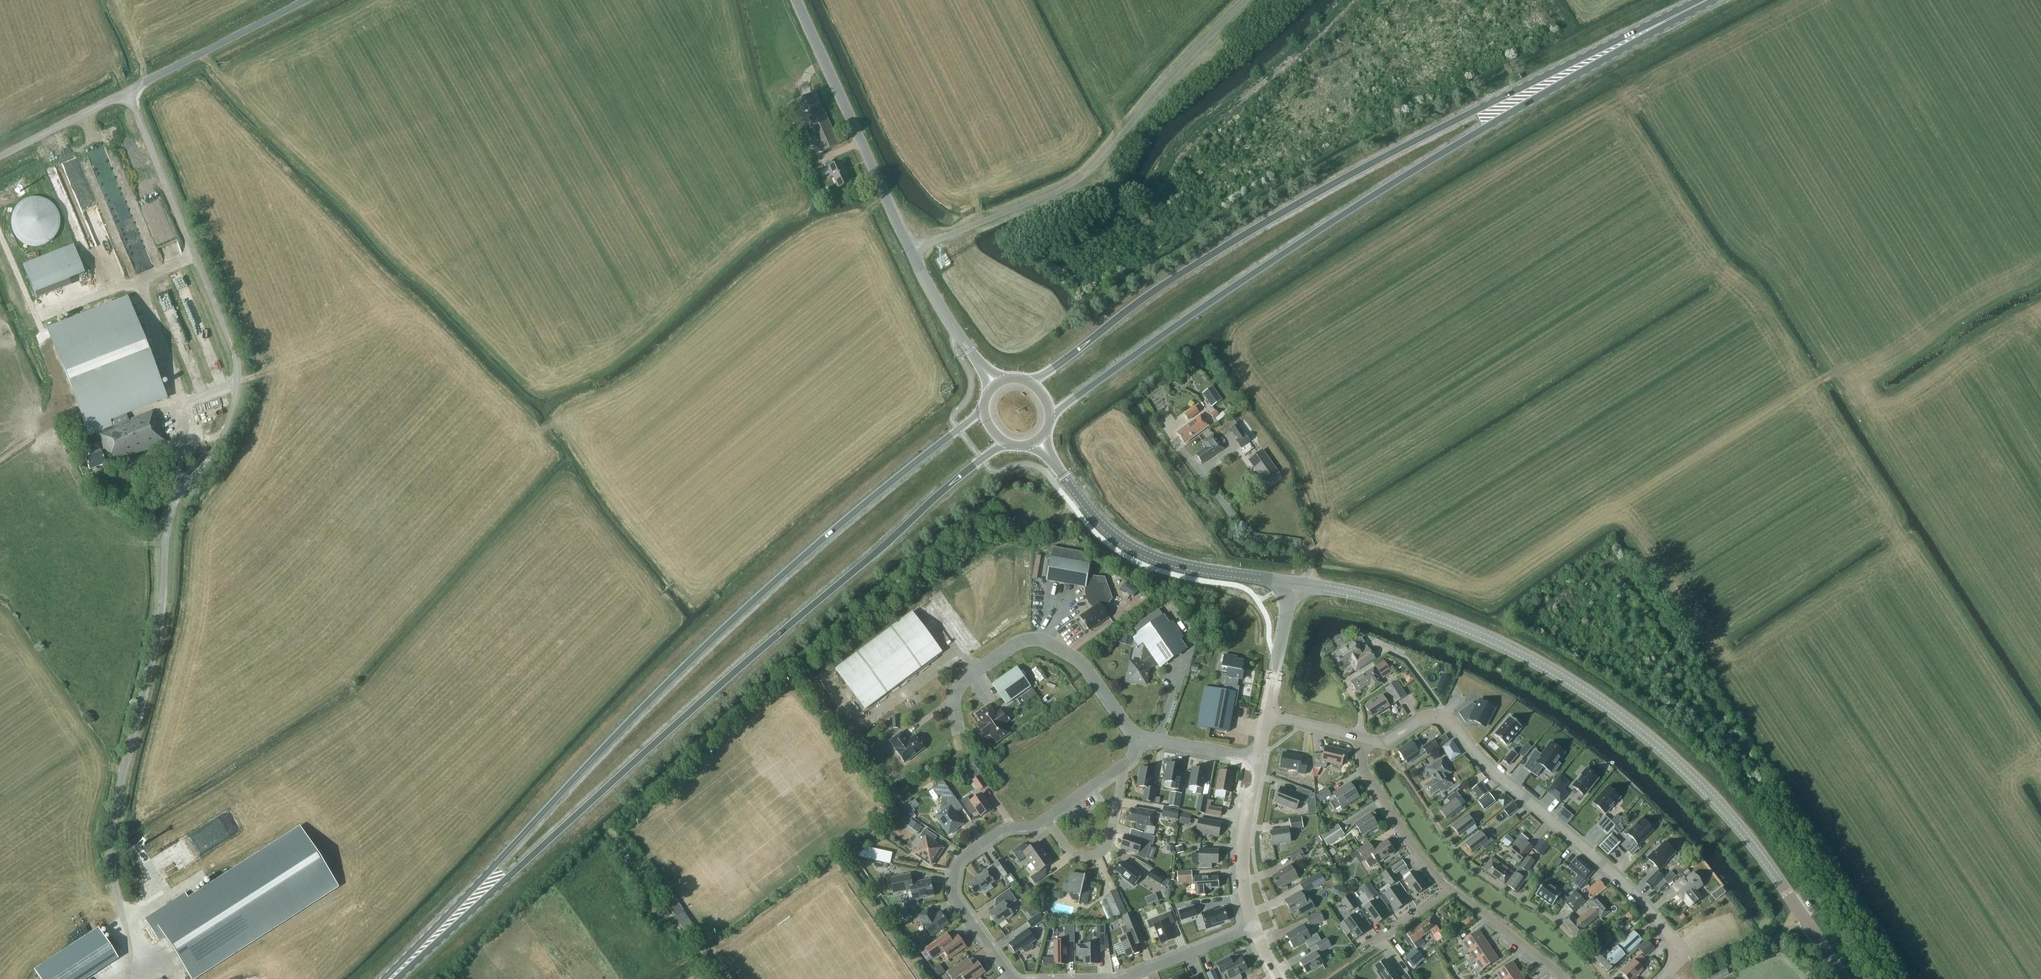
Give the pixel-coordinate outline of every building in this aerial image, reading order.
[(793,125),(806,119),(816,143),(820,141),(824,151),(839,144),(815,92),(784,106),(793,125)] [(123,116),(109,123),(110,125),(116,122),(118,126),(126,123),(123,116)] [(103,129),(105,135),(119,130),(117,124),(103,129)] [(76,193),(89,188),(77,157),(65,161),(70,175),(72,174),(74,177),(71,178),(76,193)] [(830,168),(837,184),(849,179),(841,162),(834,165),(832,161),(825,164),(827,169),(830,168)] [(12,238),(49,250),(63,209),(36,200),(32,211),(23,208),(12,238)] [(73,245),(23,264),(34,293),(84,273),(73,245)] [(152,413),(128,421),(126,415),(113,420),(112,418),(166,397),(128,299),(48,330),(88,436),(94,433),(94,434),(95,434),(97,441),(96,441),(96,440),(85,444),(89,456),(90,455),(90,456),(83,459),(87,470),(90,469),(90,470),(94,469),(94,468),(103,464),(112,460),(113,463),(165,443),(156,420),(155,420),(152,413)] [(1169,374),(1161,379),(1166,386),(1174,381),(1169,374)] [(1222,400),(1213,387),(1202,394),(1211,407),(1222,400)] [(1184,415),(1188,421),(1199,413),(1195,407),(1184,415)] [(1210,414),(1214,420),(1219,416),(1215,410),(1210,414)] [(1201,415),(1177,432),(1185,443),(1209,426),(1201,415)] [(1235,441),(1240,448),(1250,441),(1245,435),(1237,424),(1230,429),(1238,440),(1235,441)] [(1196,454),(1203,464),(1224,449),(1214,435),(1203,443),(1206,447),(1196,454)] [(1260,475),(1273,466),(1262,451),(1249,460),(1260,475)] [(1113,599),(1105,577),(1088,576),(1090,564),(1082,552),(1053,547),(1051,557),(1050,557),(1046,581),(1085,588),(1085,593),(1086,599),(1089,604),(1093,608),(1100,603),(1104,609),(1113,599)] [(1109,617),(1104,609),(1100,603),(1093,608),(1080,617),(1089,630),(1109,617)] [(1132,627),(1137,633),(1136,634),(1152,656),(1141,664),(1130,662),(1128,674),(1127,674),(1125,682),(1133,683),(1134,682),(1146,684),(1148,669),(1157,664),(1159,667),(1186,649),(1163,615),(1163,616),(1158,609),(1132,627)] [(835,669),(865,709),(942,652),(912,612),(835,669)] [(1354,642),(1333,656),(1341,668),(1351,662),(1356,670),(1374,658),(1369,650),(1361,654),(1354,642)] [(1197,727),(1228,732),(1233,701),(1236,701),(1238,687),(1236,687),(1238,679),(1242,680),(1243,672),(1241,671),(1243,661),(1233,659),(1233,656),(1224,655),(1221,668),(1227,669),(1225,677),(1226,677),(1223,690),(1205,687),(1197,727)] [(1375,667),(1381,676),(1390,670),(1384,661),(1375,667)] [(993,684),(1006,704),(1031,687),(1017,667),(993,684)] [(1351,682),(1357,692),(1370,683),(1374,689),(1383,683),(1379,677),(1380,677),(1374,668),(1351,682)] [(1410,674),(1405,677),(1409,682),(1414,679),(1410,674)] [(1442,674),(1436,688),(1446,693),(1452,679),(1442,674)] [(1395,703),(1406,696),(1397,682),(1386,689),(1388,692),(1382,696),(1365,706),(1372,717),(1389,707),(1389,706),(1395,703)] [(1025,694),(1021,697),(1025,703),(1029,700),(1025,694)] [(1463,709),(1458,713),(1465,723),(1470,719),(1485,727),(1495,709),(1493,708),(1494,706),(1488,703),(1487,704),(1479,700),(1476,705),(1472,703),(1466,707),(1466,708),(1464,710),(1463,709)] [(990,705),(976,714),(982,723),(978,726),(985,737),(990,734),(996,743),(1010,733),(1004,724),(1008,721),(1000,711),(996,714),(990,705)] [(1522,727),(1510,717),(1494,735),(1506,745),(1522,727)] [(889,741),(905,763),(924,748),(915,735),(906,742),(899,734),(889,741)] [(1412,741),(1398,751),(1405,761),(1406,760),(1408,763),(1425,752),(1428,755),(1439,747),(1434,740),(1423,747),(1417,738),(1412,742),(1412,741)] [(1457,749),(1452,741),(1442,747),(1447,756),(1457,749)] [(1526,743),(1518,753),(1523,758),(1532,748),(1526,743)] [(1524,767),(1536,776),(1543,767),(1553,774),(1560,764),(1557,763),(1564,753),(1550,743),(1542,755),(1535,751),(1524,767)] [(1325,747),(1324,753),(1312,754),(1314,768),(1326,767),(1327,762),(1342,766),(1345,751),(1325,747)] [(1518,755),(1512,751),(1503,761),(1508,766),(1518,755)] [(1297,773),(1306,774),(1308,761),(1302,760),(1302,756),(1283,753),(1280,767),(1298,770),(1297,773)] [(1433,780),(1424,786),(1431,796),(1440,790),(1441,792),(1452,784),(1444,771),(1448,768),(1442,759),(1430,767),(1434,773),(1430,775),(1433,780)] [(1165,781),(1173,782),(1171,788),(1177,789),(1178,783),(1181,766),(1168,763),(1165,781)] [(1145,787),(1144,793),(1149,794),(1148,802),(1154,803),(1156,790),(1150,789),(1150,788),(1154,771),(1141,768),(1138,786),(1145,787)] [(1190,786),(1197,787),(1196,793),(1201,794),(1202,788),(1203,788),(1206,770),(1193,768),(1190,786)] [(1586,769),(1573,786),(1584,795),(1598,778),(1586,769)] [(1217,790),(1230,792),(1234,773),(1220,771),(1217,790)] [(986,786),(979,776),(972,780),(980,791),(986,786)] [(1568,783),(1560,777),(1547,794),(1559,804),(1567,794),(1562,790),(1568,783)] [(942,780),(932,788),(934,790),(944,783),(942,780)] [(936,817),(944,828),(945,827),(950,834),(956,829),(956,828),(962,824),(950,807),(951,804),(956,800),(944,783),(934,790),(937,795),(940,794),(945,802),(941,805),(940,810),(942,813),(936,817)] [(1342,808),(1359,797),(1350,783),(1333,793),(1336,798),(1330,802),(1334,810),(1341,806),(1342,808)] [(1472,790),(1479,799),(1488,792),(1481,783),(1472,790)] [(1299,801),(1307,804),(1312,793),(1312,792),(1298,787),(1296,793),(1281,788),(1275,802),(1296,810),(1299,801)] [(1608,787),(1593,803),(1605,814),(1620,797),(1608,787)] [(1315,796),(1320,803),(1331,795),(1327,789),(1315,796)] [(1440,810),(1447,820),(1462,808),(1455,799),(1460,796),(1456,791),(1447,799),(1449,803),(1440,810)] [(1171,792),(1169,806),(1179,808),(1182,794),(1171,792)] [(1312,793),(1307,804),(1315,804),(1315,794),(1312,793)] [(1495,802),(1489,793),(1477,802),(1484,810),(1495,802)] [(970,814),(976,810),(980,816),(992,808),(982,794),(971,801),(967,796),(961,801),(970,814)] [(1196,812),(1205,814),(1208,798),(1199,796),(1196,812)] [(1509,816),(1518,809),(1513,803),(1504,810),(1509,816)] [(911,806),(906,808),(909,814),(913,812),(914,811),(911,806)] [(1161,817),(1178,820),(1180,810),(1164,806),(1161,817)] [(1209,806),(1207,815),(1221,818),(1222,809),(1209,806)] [(1137,822),(1136,827),(1137,829),(1139,830),(1145,831),(1146,826),(1152,827),(1154,812),(1139,809),(1139,810),(1131,809),(1129,821),(1137,822)] [(1189,826),(1191,814),(1181,812),(1179,824),(1189,826)] [(1355,824),(1362,835),(1377,825),(1370,814),(1355,824)] [(1475,825),(1468,815),(1452,827),(1460,836),(1466,831),(1469,835),(1477,829),(1474,825),(1475,825)] [(1605,816),(1597,825),(1603,831),(1611,822),(1605,816)] [(905,825),(917,833),(921,827),(906,817),(903,819),(902,820),(901,821),(906,824),(905,825)] [(1290,820),(1291,830),(1303,828),(1301,818),(1290,820)] [(1635,842),(1627,850),(1632,856),(1641,847),(1638,844),(1653,829),(1642,818),(1627,833),(1635,842)] [(1205,833),(1218,836),(1221,823),(1199,819),(1196,834),(1205,836),(1205,833)] [(1320,835),(1327,846),(1344,835),(1338,824),(1320,835)] [(165,937),(191,978),(336,886),(300,828),(189,900),(185,894),(145,919),(158,941),(165,937)] [(915,854),(931,865),(939,854),(940,855),(944,849),(933,842),(937,837),(925,829),(919,839),(923,842),(915,854)] [(1273,845),(1291,842),(1289,829),(1271,831),(1273,845)] [(1155,837),(1142,832),(1139,840),(1125,835),(1121,848),(1137,853),(1137,855),(1145,858),(1150,844),(1152,845),(1155,837)] [(1482,850),(1493,842),(1486,834),(1484,836),(1480,832),(1465,843),(1472,853),(1480,847),(1482,850)] [(1599,847),(1608,855),(1621,842),(1611,834),(1599,847)] [(1533,849),(1542,857),(1551,845),(1542,838),(1533,849)] [(1358,850),(1365,861),(1369,868),(1395,852),(1387,840),(1373,849),(1369,843),(1358,850)] [(1012,852),(1019,862),(1026,857),(1031,863),(1045,852),(1038,842),(1028,850),(1023,844),(1012,852)] [(1509,854),(1519,863),(1532,847),(1526,842),(1520,849),(1515,846),(1509,854)] [(1653,851),(1647,858),(1659,870),(1666,863),(1665,863),(1675,852),(1664,842),(1654,852),(1653,851)] [(1182,845),(1175,847),(1177,854),(1183,852),(1182,845)] [(860,854),(857,856),(873,860),(873,859),(879,861),(882,850),(875,848),(875,850),(867,848),(860,854)] [(1218,863),(1218,850),(1200,849),(1199,863),(1200,863),(1200,867),(1198,867),(1198,868),(1212,868),(1212,863),(1218,863)] [(1289,855),(1293,862),(1304,856),(1300,849),(1289,855)] [(1052,862),(1045,852),(1031,863),(1038,872),(1030,878),(1035,884),(1046,875),(1042,870),(1052,862)] [(1486,871),(1505,884),(1513,872),(1492,857),(1484,868),(1487,870),(1486,871)] [(1507,885),(1517,892),(1525,880),(1526,881),(1529,876),(1529,873),(1527,872),(1534,862),(1527,857),(1507,885)] [(1569,867),(1585,881),(1594,871),(1577,857),(1569,867)] [(995,864),(1004,878),(1011,873),(1001,860),(995,864)] [(1391,869),(1395,874),(1406,866),(1402,860),(1391,869)] [(1121,877),(1133,886),(1142,874),(1130,865),(1129,867),(1123,862),(1116,871),(1122,876),(1121,877)] [(1286,885),(1298,878),(1290,865),(1279,872),(1279,873),(1272,877),(1279,888),(1281,886),(1286,884),(1286,885)] [(1541,867),(1538,871),(1543,875),(1546,870),(1541,867)] [(1398,881),(1389,868),(1381,874),(1383,878),(1390,887),(1398,881)] [(1147,877),(1160,886),(1165,877),(1152,869),(1147,877)] [(979,877),(968,885),(975,894),(981,889),(982,890),(994,882),(986,870),(978,876),(979,877)] [(1664,878),(1657,871),(1646,883),(1653,890),(1663,879),(1664,878)] [(1405,880),(1416,895),(1427,887),(1417,872),(1405,880)] [(1070,895),(1073,899),(1079,901),(1078,904),(1079,904),(1079,903),(1086,904),(1090,886),(1083,884),(1085,875),(1084,876),(1071,873),(1068,884),(1065,884),(1065,883),(1064,883),(1063,891),(1071,893),(1070,895)] [(1300,884),(1305,894),(1326,882),(1320,873),(1300,884)] [(911,890),(913,901),(934,896),(930,879),(912,883),(910,874),(890,878),(894,894),(911,890)] [(1664,878),(1663,879),(1668,884),(1673,879),(1668,874),(1664,878)] [(1673,888),(1683,901),(1684,900),(1689,906),(1701,898),(1695,890),(1701,885),(1694,875),(1686,881),(1684,879),(1673,888)] [(1210,876),(1192,877),(1192,885),(1195,885),(1196,891),(1196,895),(1207,895),(1206,890),(1211,890),(1211,888),(1219,888),(1218,877),(1210,877),(1210,876)] [(1349,881),(1348,884),(1351,889),(1358,884),(1355,879),(1352,879),(1349,881)] [(1592,896),(1604,886),(1600,881),(1599,880),(1587,890),(1587,891),(1592,896)] [(1545,881),(1536,894),(1552,906),(1561,893),(1545,881)] [(1369,882),(1360,888),(1369,901),(1378,894),(1369,882)] [(1027,884),(1022,887),(1026,893),(1031,889),(1027,884)] [(1391,903),(1396,910),(1407,903),(1395,886),(1384,894),(1380,897),(1387,906),(1391,903)] [(1012,914),(1013,913),(1008,907),(1017,901),(1009,890),(996,899),(1000,906),(989,914),(997,925),(1006,918),(1006,919),(1009,920),(1012,917),(1013,915),(1012,914)] [(1126,912),(1116,890),(1110,893),(1111,895),(1105,897),(1114,917),(1126,912)] [(1285,900),(1292,913),(1299,909),(1302,915),(1314,908),(1310,899),(1306,901),(1301,892),(1285,900)] [(1565,903),(1573,913),(1585,902),(1577,893),(1565,903)] [(1357,907),(1348,895),(1341,900),(1350,912),(1357,907)] [(1609,912),(1595,896),(1587,903),(1592,909),(1599,916),(1601,919),(1609,912)] [(1387,917),(1375,900),(1360,910),(1367,920),(1371,917),(1376,924),(1387,917)] [(1178,911),(1181,922),(1198,916),(1194,905),(1178,911)] [(1629,906),(1623,912),(1629,920),(1636,914),(1629,906)] [(684,911),(694,926),(699,922),(689,908),(684,911)] [(923,924),(931,936),(948,924),(940,912),(934,916),(929,908),(918,916),(924,924),(923,924)] [(1201,913),(1207,929),(1219,925),(1218,923),(1228,920),(1224,908),(1214,911),(1214,909),(1201,913)] [(1576,921),(1583,929),(1599,916),(1592,909),(1576,921)] [(695,927),(683,910),(675,916),(686,933),(695,927)] [(900,915),(904,920),(911,916),(907,910),(900,915)] [(1046,910),(1041,913),(1046,919),(1050,916),(1046,910)] [(1174,922),(1170,912),(1147,921),(1150,929),(1155,927),(1161,944),(1174,939),(1168,925),(1174,922)] [(1307,917),(1311,927),(1324,921),(1320,912),(1307,917)] [(1027,922),(1032,929),(1044,921),(1039,913),(1027,922)] [(1127,936),(1120,939),(1127,957),(1140,952),(1138,945),(1144,942),(1133,913),(1123,917),(1126,926),(1123,928),(1125,933),(1127,936)] [(1351,931),(1356,938),(1367,931),(1355,914),(1340,925),(1346,934),(1351,931)] [(1583,929),(1576,921),(1570,914),(1563,921),(1577,937),(1584,931),(1583,929)] [(1441,931),(1431,917),(1403,938),(1409,945),(1413,942),(1413,943),(1418,948),(1425,943),(1421,937),(1433,929),(1436,934),(1434,936),(1438,942),(1447,935),(1443,929),(1441,931)] [(1460,923),(1454,927),(1458,932),(1463,927),(1460,923)] [(1286,935),(1294,948),(1311,938),(1303,925),(1286,935)] [(1015,953),(1021,949),(1024,954),(1027,954),(1032,950),(1033,947),(1031,944),(1036,940),(1028,929),(1015,938),(1016,939),(1009,944),(1015,953)] [(34,971),(40,978),(85,978),(117,959),(98,930),(34,971)] [(1486,941),(1479,930),(1462,942),(1467,948),(1460,953),(1463,957),(1469,952),(1486,941)] [(1619,945),(1627,954),(1642,940),(1634,931),(1619,945)] [(932,958),(943,951),(949,959),(966,947),(958,935),(951,940),(947,934),(926,949),(932,958)] [(1077,956),(1084,955),(1084,964),(1098,964),(1097,950),(1105,949),(1105,934),(1097,935),(1097,944),(1084,944),(1084,945),(1077,945),(1077,956)] [(1315,945),(1320,953),(1331,947),(1326,938),(1315,945)] [(1637,948),(1646,957),(1655,949),(1646,940),(1637,948)] [(1055,956),(1055,965),(1067,964),(1067,956),(1068,956),(1068,941),(1054,941),(1054,956),(1055,956)] [(1492,950),(1486,941),(1469,952),(1473,957),(1467,962),(1470,966),(1476,962),(1492,950)] [(1617,946),(1610,953),(1602,945),(1592,955),(1608,971),(1616,964),(1626,955),(1617,946)] [(1476,962),(1480,967),(1473,971),(1476,975),(1483,971),(1482,970),(1498,959),(1492,950),(1476,962)] [(1410,958),(1414,963),(1424,956),(1419,951),(1410,958)] [(1300,961),(1307,973),(1323,964),(1316,952),(1300,961)] [(1627,978),(1633,978),(1643,970),(1639,966),(1645,960),(1640,954),(1634,960),(1621,972),(1627,978)] [(947,973),(950,976),(952,978),(956,978),(961,975),(964,978),(976,978),(985,972),(977,960),(971,964),(967,958),(947,973)] [(1226,971),(1230,978),(1240,978),(1241,978),(1239,974),(1248,970),(1242,958),(1229,965),(1226,959),(1217,964),(1221,973),(1226,971)] [(1376,967),(1379,972),(1378,973),(1382,978),(1401,978),(1390,964),(1389,965),(1385,960),(1376,967)] [(1512,962),(1496,973),(1500,978),(1510,978),(1520,972),(1512,962)] [(1706,973),(1709,978),(1716,978),(1728,973),(1727,970),(1731,968),(1728,962),(1706,973)] [(1210,978),(1213,978),(1218,977),(1215,970),(1207,973),(1210,978)]
